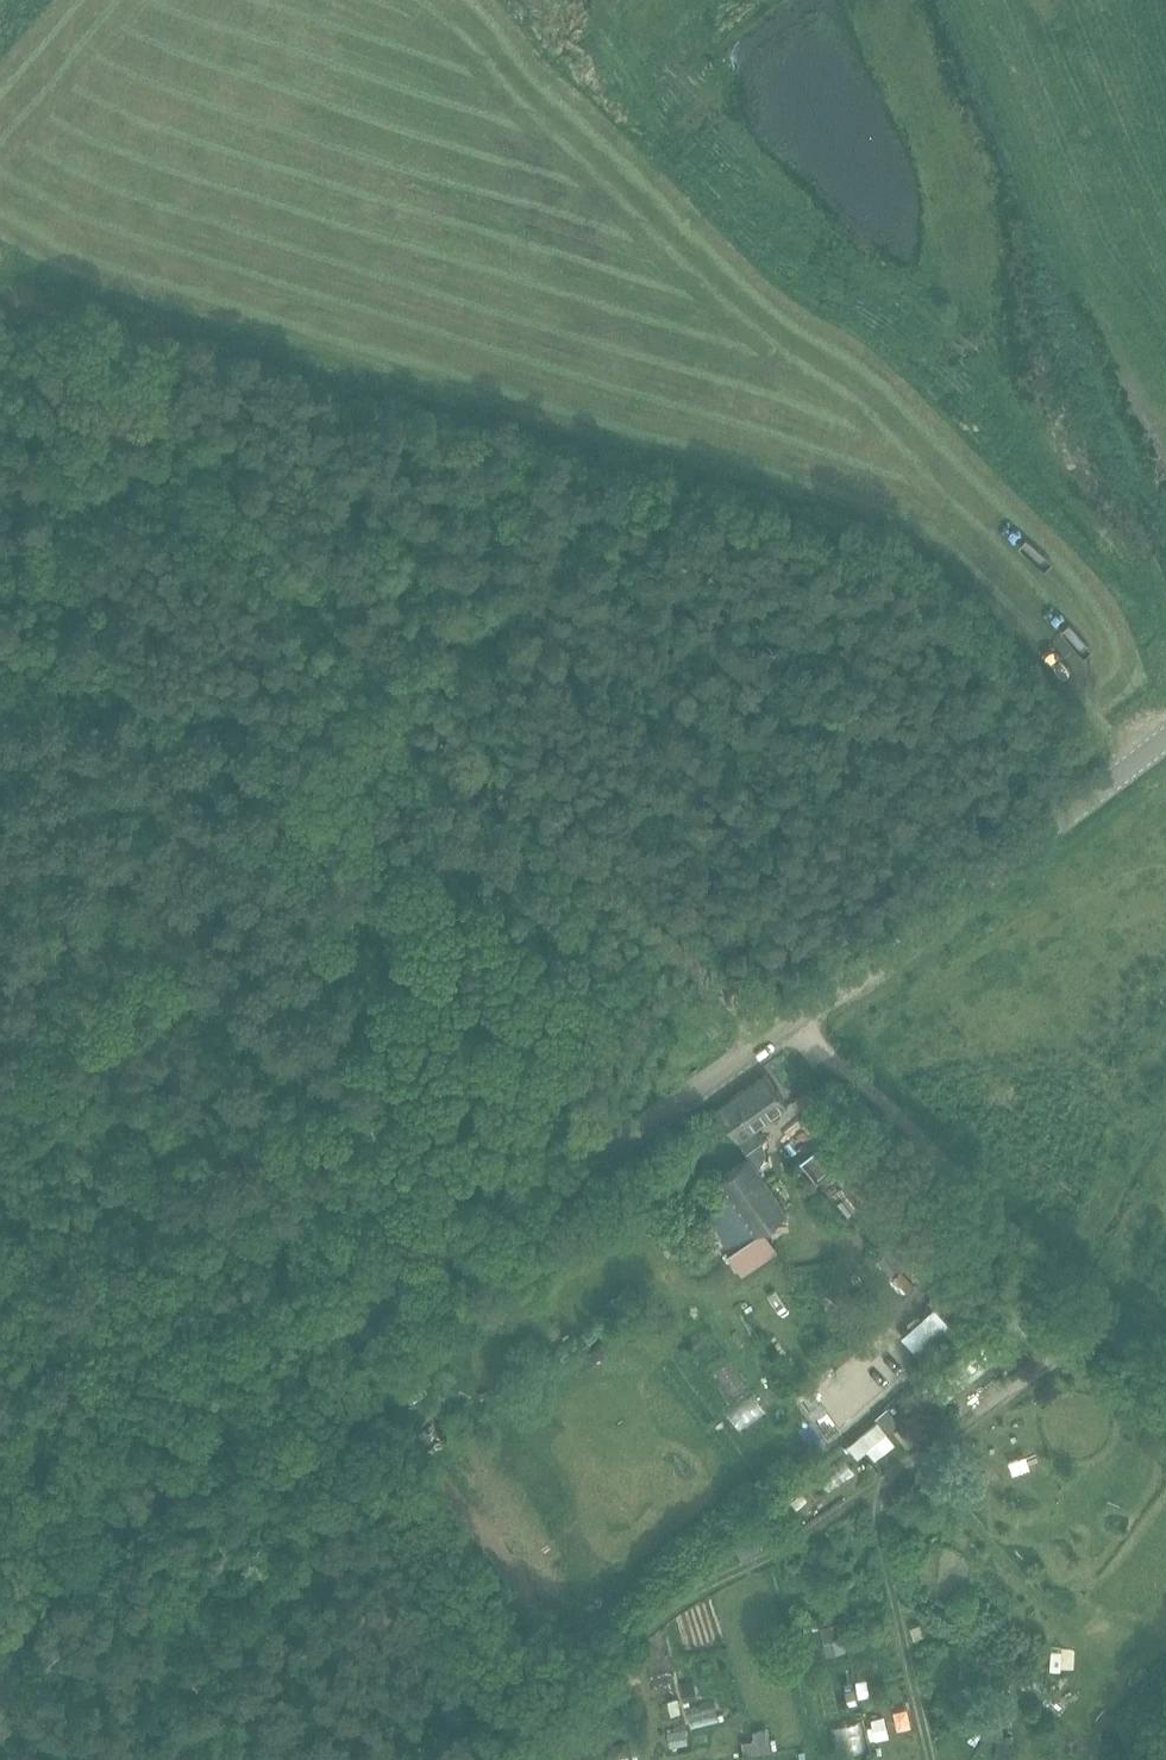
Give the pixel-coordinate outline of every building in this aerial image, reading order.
[(766,1074),(716,1109),(750,1157),(718,1179),(733,1200),(710,1216),(735,1251),(789,1212),(757,1168),(760,1166),(761,1164),(762,1163),(763,1160),(764,1159),(765,1155),(765,1152),(765,1149),(764,1146),(763,1144),(761,1142),(764,1139),(756,1128),(788,1105),(778,1091),(780,1090),(777,1086),(775,1087),(766,1074)] [(844,1124),(798,1158),(818,1184),(863,1150),(844,1124)] [(878,1244),(898,1268),(912,1256),(892,1232),(878,1244)] [(739,1287),(753,1277),(740,1258),(726,1269),(739,1287)] [(1019,1303),(997,1322),(928,1380),(945,1401),(1037,1324),(1019,1303)] [(856,1471),(886,1446),(876,1434),(846,1460),(856,1471)]
